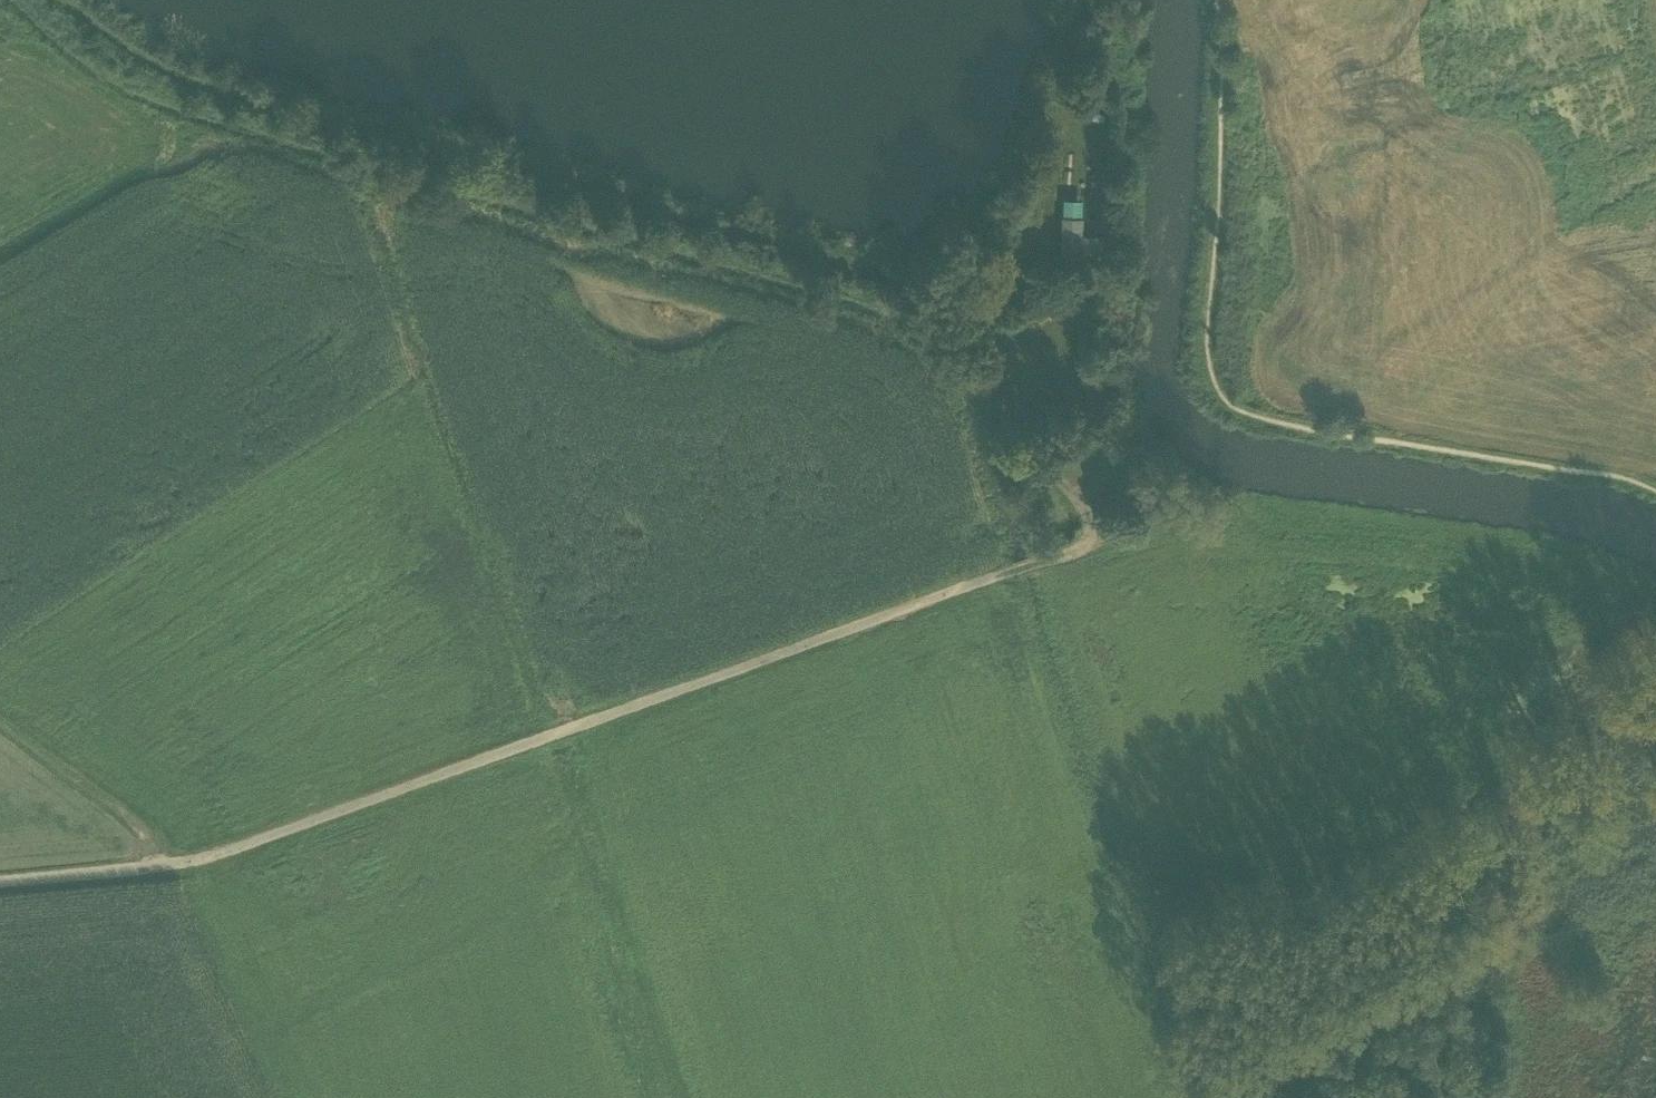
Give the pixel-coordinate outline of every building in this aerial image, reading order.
[(1063,199),(1063,216),(1081,217),(1082,199),(1063,199)] [(1063,216),(1063,230),(1081,230),(1081,217),(1063,216)] [(1081,230),(1063,230),(1062,252),(1080,252),(1081,234),(1081,230)] [(1105,235),(1081,234),(1080,252),(1104,253),(1105,235)]
